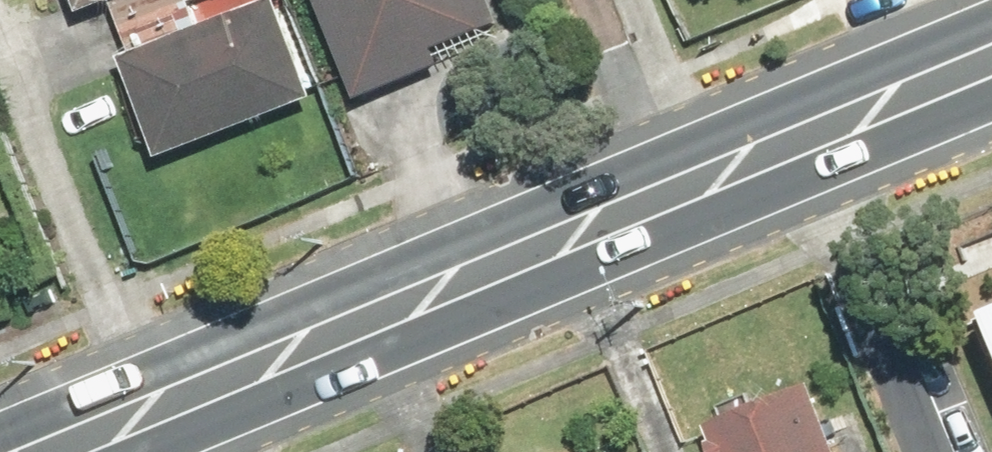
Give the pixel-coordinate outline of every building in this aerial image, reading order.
[(146,158),(321,82),(285,0),(258,0),(191,29),(178,0),(76,0),(146,158)] [(370,90),(522,29),(510,0),(334,0),(370,90)] [(971,276),(991,330),(991,267),(971,276)] [(707,402),(727,451),(867,451),(828,354),(707,402)]
